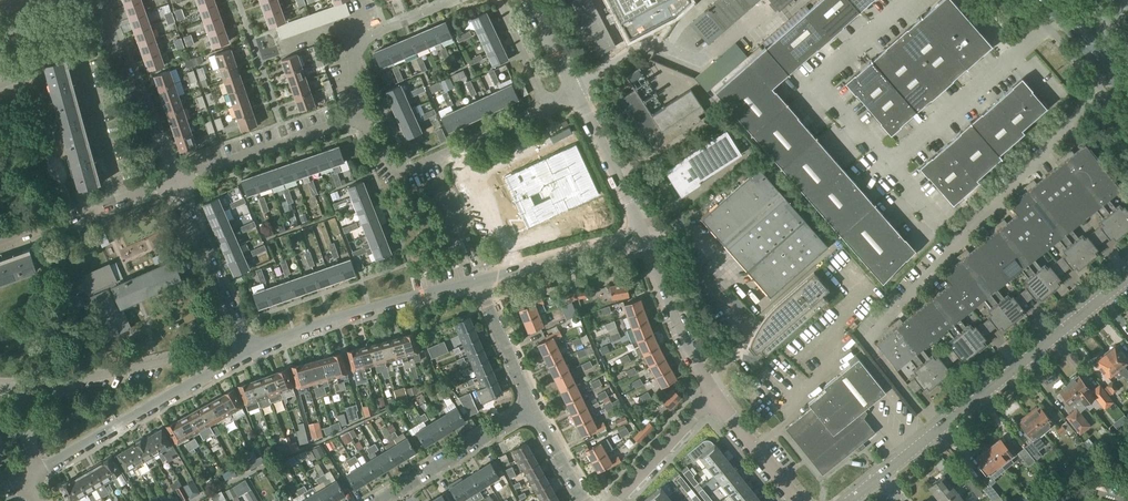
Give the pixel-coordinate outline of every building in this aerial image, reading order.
[(145,12),(141,0),(138,0),(126,4),(130,17),(145,12)] [(261,1),(266,14),(280,9),(277,0),(263,0),(261,1)] [(627,41),(675,17),(690,3),(688,0),(606,0),(627,41)] [(693,24),(709,42),(757,0),(720,0),(693,24)] [(780,9),(790,0),(771,0),(780,9)] [(830,37),(859,11),(849,0),(821,0),(807,12),(830,37)] [(859,11),(872,0),(849,0),(859,11)] [(966,68),(967,69),(966,67),(992,46),(952,0),(941,0),(922,17),(921,16),(920,16),(921,18),(922,17),(944,42),(966,68)] [(205,21),(219,15),(214,2),(200,7),(205,21)] [(339,5),(343,18),(350,16),(345,3),(339,5)] [(337,20),(343,18),(339,5),(332,8),(337,20)] [(325,10),(330,23),(337,20),(332,8),(325,10)] [(280,9),(266,14),(268,20),(266,21),(268,26),(270,25),(270,27),(285,22),(280,9)] [(323,25),(330,23),(325,10),(319,12),(323,25)] [(145,12),(130,17),(135,30),(150,25),(145,12)] [(317,27),(323,25),(319,12),(312,14),(317,27)] [(477,31),(491,24),(486,12),(471,19),(477,31)] [(788,74),(820,46),(830,37),(807,12),(766,48),(788,74)] [(219,15),(205,21),(209,33),(223,28),(219,15)] [(303,18),(307,31),(314,28),(309,16),(303,18)] [(919,64),(944,42),(922,17),(921,18),(897,39),(919,64)] [(296,20),(301,33),(307,31),(303,18),(296,20)] [(294,35),(301,33),(296,20),(290,23),(294,35)] [(434,27),(440,42),(452,37),(446,22),(434,27)] [(283,25),(288,38),(294,35),(290,23),(283,25)] [(491,24),(477,31),(482,42),(497,36),(491,24)] [(140,43),(154,38),(150,25),(135,30),(140,43)] [(281,40),(288,38),(283,25),(277,27),(281,40)] [(443,48),(440,42),(434,27),(422,32),(428,47),(435,44),(437,50),(441,49),(443,48)] [(223,28),(209,33),(214,47),(228,42),(223,28)] [(416,52),(428,47),(422,32),(410,37),(416,52)] [(611,35),(592,44),(598,55),(616,45),(611,35)] [(488,54),(503,47),(497,36),(482,42),(488,54)] [(399,42),(405,57),(416,52),(410,37),(399,42)] [(154,38),(140,43),(144,56),(159,51),(154,38)] [(894,86),(919,64),(897,39),(872,61),(894,86)] [(393,62),(405,57),(399,42),(387,47),(393,62)] [(916,111),(966,68),(944,42),(919,64),(894,86),(916,111)] [(381,67),(393,62),(387,47),(375,52),(381,67)] [(503,47),(488,54),(494,66),(508,59),(503,47)] [(753,134),(786,104),(772,88),(788,74),(766,48),(716,92),(753,134)] [(220,67),(236,62),(231,49),(215,55),(220,67)] [(147,68),(148,68),(149,70),(164,65),(159,51),(144,56),(147,63),(145,64),(147,68)] [(286,73),(302,67),(298,54),(282,60),(286,73)] [(192,59),(195,66),(202,63),(200,56),(192,59)] [(79,190),(95,185),(101,183),(67,59),(45,65),(79,190)] [(195,66),(192,59),(185,61),(187,68),(195,66)] [(869,108),(894,86),(872,61),(846,83),(869,108)] [(224,80),(240,74),(236,62),(220,67),(224,80)] [(291,85),(307,80),(302,67),(286,73),(291,85)] [(159,89),(175,83),(170,70),(154,76),(159,89)] [(454,81),(466,76),(463,71),(452,76),(454,81)] [(240,74),(224,80),(228,92),(244,87),(240,74)] [(307,80),(291,85),(295,98),(311,92),(307,80)] [(999,155),(1024,133),(1022,130),(1046,108),(1021,80),(971,124),(999,155)] [(530,93),(524,81),(518,84),(524,96),(530,93)] [(162,102),(179,96),(175,83),(159,89),(161,95),(159,96),(162,102)] [(430,87),(433,93),(442,89),(440,83),(430,87)] [(501,90),(507,104),(519,99),(512,84),(501,90)] [(389,100),(391,103),(405,97),(400,85),(386,91),(389,100)] [(894,86),(869,108),(891,134),(916,111),(894,86)] [(233,105),(249,100),(244,87),(228,92),(233,105)] [(635,90),(619,100),(642,136),(645,134),(656,150),(665,144),(701,120),(699,116),(706,111),(691,89),(665,106),(651,115),(644,104),(635,90)] [(489,95),(496,110),(507,104),(501,90),(489,95)] [(311,92),(295,98),(300,111),(302,110),(302,111),(308,109),(307,108),(315,105),(311,92)] [(484,115),(496,110),(489,95),(477,101),(484,115)] [(179,96),(162,102),(164,108),(165,107),(167,114),(183,108),(179,96)] [(393,109),(396,115),(411,109),(405,97),(391,103),(393,109)] [(249,100),(233,105),(237,118),(253,112),(249,100)] [(466,106),(472,121),(484,115),(477,101),(466,106)] [(782,167),(815,138),(786,104),(753,134),(782,167)] [(461,126),(472,121),(466,106),(454,112),(461,126)] [(400,123),(402,127),(416,121),(423,118),(422,115),(420,112),(418,113),(415,107),(411,109),(396,115),(400,123)] [(172,126),(188,121),(183,108),(167,114),(172,126)] [(253,112),(237,118),(242,131),(250,128),(250,129),(256,127),(255,126),(258,125),(253,112)] [(448,132),(461,126),(454,112),(441,118),(448,132)] [(188,121),(172,126),(176,139),(192,133),(188,121)] [(422,132),(416,121),(402,127),(407,139),(422,132)] [(1002,158),(999,155),(971,124),(946,146),(976,179),(1002,158)] [(682,197),(701,185),(700,183),(702,182),(701,180),(742,154),(727,131),(665,171),(682,197)] [(192,133),(176,139),(181,152),(183,151),(183,152),(189,150),(188,149),(197,146),(192,133)] [(811,201),(845,171),(815,138),(782,167),(811,201)] [(503,176),(528,229),(599,195),(574,143),(503,176)] [(1084,219),(1096,210),(1103,218),(1100,221),(1102,224),(1099,226),(1110,239),(1113,237),(1115,240),(1127,230),(1127,210),(1125,206),(1122,209),(1119,205),(1116,208),(1109,199),(1122,189),(1086,145),(1073,154),(1071,151),(1058,162),(1060,165),(1047,175),(1084,219)] [(979,182),(976,179),(946,146),(921,168),(953,205),(979,182)] [(335,173),(337,173),(341,171),(338,164),(345,162),(340,147),(331,149),(327,151),(332,166),(335,173)] [(320,170),(332,166),(327,151),(323,152),(315,155),(320,170)] [(307,158),(303,159),(308,174),(320,170),(315,155),(307,158)] [(310,181),(308,174),(303,159),(291,163),(296,178),(302,176),(304,184),(307,183),(307,182),(310,181)] [(278,168),(284,183),(296,178),(291,163),(283,166),(278,168)] [(770,296),(828,245),(758,167),(701,218),(770,296)] [(271,187),(284,183),(278,168),(274,169),(266,172),(271,187)] [(840,234),(874,205),(845,171),(811,201),(840,234)] [(254,176),(259,191),(271,187),(266,172),(259,174),(254,176)] [(1072,229),(1084,219),(1047,175),(1036,184),(1033,181),(1020,192),(1023,195),(1010,205),(1018,214),(1018,215),(1047,249),(1059,239),(1066,248),(1063,251),(1065,254),(1062,256),(1073,269),(1076,267),(1078,270),(1097,255),(1095,251),(1098,249),(1087,236),(1084,238),(1082,235),(1079,238),(1072,229)] [(254,176),(242,180),(247,195),(259,191),(254,176)] [(307,182),(307,183),(310,190),(315,188),(313,180),(310,181),(307,182)] [(353,200),(368,194),(363,182),(348,187),(353,200)] [(357,212),(372,206),(368,194),(353,200),(357,212)] [(218,198),(204,204),(209,216),(223,210),(218,198)] [(237,201),(239,206),(246,203),(244,198),(237,201)] [(232,209),(239,206),(237,201),(230,204),(232,209)] [(874,205),(840,234),(883,283),(914,250),(874,205)] [(372,206),(357,212),(362,224),(377,218),(372,206)] [(214,228),(229,222),(223,210),(209,216),(211,221),(214,228)] [(1034,259),(1047,249),(1018,215),(1006,224),(1004,221),(1000,223),(991,231),(993,234),(980,244),(1009,279),(1021,269),(1028,278),(1025,281),(1028,284),(1025,286),(1035,299),(1038,297),(1041,300),(1060,284),(1058,281),(1061,279),(1050,266),(1047,268),(1045,265),(1041,268),(1034,259)] [(367,235),(382,230),(377,218),(362,224),(367,235)] [(247,224),(250,230),(256,227),(254,221),(247,224)] [(219,240),(234,233),(229,222),(214,228),(218,236),(219,240)] [(243,233),(250,230),(247,224),(240,227),(243,233)] [(364,244),(365,247),(366,249),(387,241),(382,230),(367,235),(370,242),(364,244)] [(222,245),(225,252),(239,245),(234,233),(219,240),(222,245)] [(366,249),(367,252),(368,255),(374,253),(377,260),(392,254),(387,241),(366,249)] [(997,289),(1009,279),(980,244),(969,254),(966,251),(957,258),(953,261),(956,264),(943,274),(951,284),(972,309),(984,299),(991,308),(988,311),(991,314),(987,316),(998,329),(1001,327),(1004,330),(1023,314),(1020,311),(1023,309),(1013,296),(1010,298),(1007,295),(1004,298),(997,289)] [(242,252),(239,245),(225,252),(230,264),(244,257),(248,256),(246,250),(242,252)] [(257,248),(260,253),(267,250),(265,245),(257,248)] [(172,257),(177,255),(173,247),(168,250),(172,257)] [(253,256),(260,253),(257,248),(251,251),(253,256)] [(37,270),(30,249),(0,259),(0,283),(37,270)] [(230,264),(235,276),(250,269),(244,257),(230,264)] [(339,264),(343,278),(356,274),(351,260),(339,264)] [(122,307),(182,280),(173,261),(117,285),(115,281),(117,281),(109,264),(85,275),(92,291),(93,291),(95,295),(92,296),(100,316),(103,314),(105,319),(104,319),(111,335),(130,327),(122,307)] [(331,283),(343,278),(339,264),(326,268),(331,283)] [(314,272),(319,287),(331,283),(326,268),(314,272)] [(307,291),(319,287),(314,272),(302,277),(307,291)] [(765,354),(777,344),(827,299),(823,294),(829,289),(814,272),(778,304),(772,310),(766,316),(761,322),(757,329),(753,338),(750,346),(756,353),(761,349),(765,354)] [(290,281),(295,295),(307,291),(302,277),(290,281)] [(283,300),(295,295),(290,281),(278,285),(283,300)] [(612,299),(629,296),(627,284),(610,287),(612,299)] [(960,319),(972,309),(951,284),(939,293),(937,290),(924,301),(926,304),(913,315),(933,340),(947,329),(954,338),(951,340),(953,344),(950,346),(961,359),(964,357),(966,360),(985,344),(983,341),(986,339),(975,326),(972,328),(970,325),(967,328),(960,319)] [(266,289),(271,304),(283,300),(278,285),(266,289)] [(259,308),(271,304),(266,289),(253,293),(259,308)] [(565,295),(566,302),(588,298),(586,291),(565,295)] [(539,315),(535,307),(543,304),(541,298),(527,305),(528,307),(519,310),(524,322),(539,315)] [(628,316),(644,311),(640,299),(624,305),(628,316)] [(561,306),(567,320),(570,318),(578,316),(572,302),(561,306)] [(609,306),(601,309),(603,315),(612,312),(609,306)] [(632,327),(648,321),(644,311),(628,316),(631,326),(632,327)] [(528,333),(531,332),(544,326),(543,325),(548,323),(544,313),(539,315),(524,322),(528,333)] [(933,340),(913,315),(902,323),(899,320),(886,331),(889,334),(876,343),(897,369),(909,359),(917,368),(913,370),(916,373),(913,376),(923,389),(926,387),(929,390),(948,374),(946,371),(949,369),(938,356),(935,358),(933,355),(930,357),(923,349),(933,340)] [(578,316),(570,318),(574,327),(581,324),(578,316)] [(459,335),(473,329),(468,318),(455,324),(459,335)] [(614,321),(606,324),(608,330),(617,327),(614,321)] [(638,340),(653,334),(649,325),(648,321),(632,327),(638,340)] [(463,344),(464,345),(467,344),(477,339),(473,329),(459,335),(463,344)] [(543,355),(558,347),(554,340),(562,336),(559,331),(545,338),(546,340),(538,344),(538,343),(537,343),(543,355)] [(619,332),(610,335),(613,342),(621,338),(619,332)] [(413,334),(401,337),(403,344),(409,367),(410,371),(411,371),(413,379),(418,378),(415,366),(414,362),(421,361),(419,352),(422,351),(418,335),(414,337),(413,334)] [(644,354),(659,347),(653,334),(638,340),(640,345),(644,354)] [(409,367),(403,344),(401,337),(391,340),(392,344),(396,359),(398,366),(403,365),(405,372),(410,371),(409,367)] [(581,337),(572,340),(575,347),(583,343),(581,337)] [(469,356),(482,350),(479,344),(477,339),(467,344),(464,345),(469,356)] [(388,373),(393,372),(392,368),(398,366),(396,359),(392,344),(391,340),(380,343),(380,344),(388,373)] [(448,351),(444,342),(427,349),(432,359),(448,351)] [(388,373),(380,344),(380,343),(369,346),(375,364),(377,373),(382,371),(384,378),(389,376),(388,373)] [(607,345),(600,349),(603,355),(610,352),(607,345)] [(369,366),(375,364),(369,346),(359,349),(367,379),(372,377),(369,366)] [(1127,378),(1127,371),(1125,367),(1123,365),(1127,361),(1127,360),(1117,346),(1107,354),(1121,371),(1127,379),(1127,378)] [(558,347),(543,355),(548,366),(563,358),(558,347)] [(650,366),(665,359),(659,348),(659,347),(644,354),(649,365),(650,366)] [(585,348),(577,352),(579,358),(587,355),(585,348)] [(367,379),(359,349),(348,352),(357,385),(368,382),(367,379)] [(482,350),(469,356),(473,366),(487,360),(482,350)] [(341,353),(332,356),(341,390),(346,389),(344,382),(348,380),(341,353)] [(628,354),(620,358),(623,364),(631,360),(628,354)] [(1127,379),(1121,371),(1107,354),(1096,363),(1107,377),(1113,373),(1115,375),(1118,379),(1123,376),(1126,379),(1127,379)] [(328,357),(322,359),(327,378),(331,377),(336,392),(341,390),(332,356),(328,357)] [(464,357),(457,360),(459,365),(466,363),(464,357)] [(554,378),(569,371),(563,358),(548,366),(554,378)] [(322,359),(312,362),(321,395),(326,393),(324,387),(329,385),(327,378),(322,359)] [(656,377),(671,369),(665,359),(650,366),(656,377)] [(823,475),(875,432),(861,415),(861,414),(860,413),(886,392),(859,359),(823,387),(826,390),(808,404),(812,408),(786,429),(793,438),(823,475)] [(478,377),(491,371),(487,360),(473,366),(478,377)] [(590,360),(582,364),(585,370),(593,367),(590,360)] [(316,396),(321,395),(312,362),(303,364),(308,383),(312,382),(316,396)] [(308,383),(303,364),(292,367),(300,394),(305,392),(307,400),(312,398),(311,397),(308,383)] [(634,367),(626,371),(629,377),(637,373),(634,367)] [(468,368),(461,371),(464,376),(470,373),(468,368)] [(285,404),(286,403),(287,401),(286,397),(295,394),(293,387),(286,369),(274,374),(280,391),(283,398),(285,404)] [(671,369),(656,377),(662,388),(677,380),(671,369)] [(491,371),(478,377),(483,388),(496,382),(491,371)] [(569,371),(554,378),(560,390),(575,383),(569,371)] [(283,398),(280,391),(274,374),(262,378),(269,395),(269,396),(271,402),(283,398)] [(1072,379),(1073,381),(1068,385),(1079,398),(1085,405),(1095,397),(1090,392),(1091,391),(1079,376),(1077,377),(1076,376),(1072,379)] [(260,407),(258,400),(269,396),(269,395),(262,378),(251,382),(260,407)] [(640,378),(632,383),(635,388),(643,384),(640,378)] [(599,379),(591,383),(594,389),(602,385),(599,379)] [(1113,394),(1119,389),(1112,381),(1106,387),(1113,394)] [(248,411),(260,407),(251,382),(239,387),(248,411)] [(501,393),(496,382),(483,388),(476,390),(481,402),(501,393)] [(566,403),(581,395),(575,383),(560,390),(566,403)] [(1114,402),(1099,384),(1091,391),(1090,392),(1095,397),(1105,409),(1114,402)] [(1091,426),(1080,412),(1086,407),(1079,398),(1068,385),(1067,385),(1065,385),(1062,388),(1062,390),(1059,391),(1061,393),(1057,396),(1061,401),(1065,398),(1075,410),(1066,417),(1080,434),(1091,426)] [(410,395),(418,393),(416,386),(408,389),(410,395)] [(435,390),(440,400),(447,397),(441,387),(435,390)] [(408,401),(405,388),(394,391),(395,396),(397,402),(398,404),(408,401)] [(670,410),(682,397),(673,389),(661,401),(670,410)] [(233,390),(222,396),(228,407),(230,412),(232,416),(234,420),(245,413),(241,406),(242,406),(233,390)] [(605,391),(597,395),(600,401),(608,396),(605,391)] [(651,397),(648,392),(640,396),(644,402),(651,397)] [(473,401),(470,393),(459,397),(469,415),(478,412),(473,401)] [(572,415),(587,407),(581,395),(566,403),(572,415)] [(222,396),(211,402),(220,418),(224,425),(234,420),(232,416),(230,412),(228,407),(222,396)] [(388,404),(397,402),(395,396),(386,399),(388,404)] [(375,399),(377,407),(385,405),(383,397),(375,399)] [(611,401),(603,405),(606,411),(614,407),(611,401)] [(209,424),(220,418),(211,402),(200,408),(209,424)] [(447,415),(455,428),(465,422),(457,409),(453,403),(447,406),(445,402),(440,404),(444,410),(447,415)] [(365,417),(377,411),(374,403),(362,406),(365,417)] [(577,426),(592,418),(587,407),(572,415),(577,426)] [(1031,415),(1045,433),(1051,429),(1050,428),(1054,424),(1041,407),(1031,415)] [(209,424),(200,408),(189,414),(198,430),(204,427),(210,439),(216,436),(212,429),(209,424)] [(346,410),(349,422),(359,419),(356,410),(350,409),(346,410)] [(339,422),(340,426),(349,424),(346,413),(337,415),(339,422)] [(187,436),(198,430),(189,414),(178,420),(187,436)] [(420,415),(416,417),(418,422),(420,424),(424,422),(424,421),(421,416),(420,415)] [(445,434),(455,428),(447,415),(437,421),(445,434)] [(1025,447),(1036,460),(1042,455),(1038,451),(1045,445),(1039,438),(1045,433),(1031,415),(1020,424),(1026,431),(1024,434),(1031,442),(1025,447)] [(615,421),(618,426),(628,422),(625,416),(615,421)] [(592,418),(577,426),(583,438),(584,438),(583,436),(591,432),(592,434),(606,428),(603,422),(596,426),(592,418)] [(178,420),(167,426),(176,442),(187,436),(178,420)] [(445,434),(437,421),(427,427),(435,440),(445,434)] [(330,426),(332,433),(341,429),(340,426),(339,422),(330,425),(330,426)] [(648,433),(654,427),(649,422),(643,428),(648,433)] [(1066,422),(1055,430),(1061,438),(1069,432),(1070,434),(1074,432),(1066,422)] [(299,444),(308,442),(303,423),(298,424),(299,430),(296,431),(299,444)] [(387,427),(391,433),(395,431),(396,431),(392,424),(387,427)] [(212,429),(216,436),(221,434),(217,426),(212,429)] [(326,435),(332,433),(330,426),(323,428),(326,435)] [(425,446),(435,440),(427,427),(417,433),(425,446)] [(312,439),(323,436),(321,428),(310,430),(312,439)] [(626,428),(618,432),(621,438),(629,433),(626,428)] [(161,429),(153,434),(167,459),(168,462),(174,459),(172,456),(177,453),(172,443),(170,444),(161,429)] [(349,432),(352,438),(357,435),(354,429),(349,432)] [(398,436),(395,431),(391,433),(406,458),(415,452),(407,439),(403,433),(398,436)] [(352,438),(349,432),(341,437),(345,444),(353,440),(352,438)] [(639,443),(645,436),(640,432),(634,438),(639,443)] [(395,464),(406,458),(391,433),(386,437),(390,442),(385,445),(388,451),(395,464)] [(144,437),(143,438),(153,455),(156,460),(160,457),(163,462),(167,459),(153,434),(145,439),(144,437)] [(289,453),(299,449),(296,442),(291,443),(289,436),(284,438),(286,444),(289,453)] [(139,440),(135,443),(144,460),(147,465),(152,462),(154,466),(158,464),(156,460),(153,455),(143,438),(139,440)] [(190,441),(194,448),(199,446),(195,438),(190,441)] [(586,451),(592,462),(606,453),(613,449),(607,438),(586,451)] [(1000,440),(988,449),(1001,464),(1005,469),(1014,462),(1011,459),(1017,455),(1007,443),(1004,445),(1000,440)] [(194,449),(194,448),(190,441),(185,444),(191,454),(195,452),(194,449)] [(707,466),(722,453),(718,448),(717,449),(713,443),(710,441),(708,441),(705,441),(703,442),(688,454),(694,461),(699,457),(707,466)] [(147,465),(144,460),(135,443),(134,444),(135,445),(127,450),(141,474),(145,472),(142,468),(147,465)] [(286,444),(275,447),(279,457),(289,453),(286,444)] [(519,461),(532,454),(526,444),(513,451),(519,461)] [(312,449),(317,459),(325,455),(321,446),(312,449)] [(375,476),(385,470),(377,457),(378,457),(374,452),(371,446),(366,449),(369,454),(368,454),(372,460),(368,463),(375,476)] [(1029,466),(1036,460),(1025,447),(1018,453),(1029,466)] [(268,452),(270,459),(277,457),(275,449),(268,452)] [(312,461),(316,459),(311,449),(307,451),(312,461)] [(994,479),(1005,469),(1001,464),(988,449),(977,458),(982,464),(979,466),(988,478),(991,475),(994,479)] [(141,474),(127,450),(118,455),(130,476),(136,473),(138,476),(141,474)] [(298,460),(307,456),(305,451),(296,456),(298,460)] [(385,470),(395,464),(388,451),(378,457),(377,457),(385,470)] [(606,453),(592,462),(598,472),(606,468),(608,470),(621,462),(619,457),(611,461),(606,453)] [(714,475),(729,463),(726,459),(727,459),(722,453),(707,466),(714,475)] [(506,454),(500,457),(505,467),(510,464),(506,454)] [(532,454),(519,461),(525,471),(537,464),(532,454)] [(375,476),(368,463),(367,463),(364,457),(358,461),(355,455),(350,458),(354,464),(357,469),(358,469),(366,482),(375,476)] [(103,461),(102,462),(112,478),(117,488),(121,486),(116,476),(121,473),(112,456),(103,461)] [(252,460),(255,467),(264,463),(261,456),(252,460)] [(287,469),(297,464),(294,458),(284,463),(287,469)] [(246,471),(255,467),(252,460),(243,464),(246,471)] [(101,462),(94,466),(109,493),(113,491),(107,481),(112,478),(102,462),(101,462)] [(495,489),(503,484),(490,463),(480,470),(489,484),(491,483),(495,489)] [(729,463),(714,475),(722,485),(737,472),(733,467),(732,468),(729,463)] [(537,464),(525,471),(530,480),(543,473),(537,464)] [(91,468),(85,471),(95,488),(101,497),(101,498),(110,493),(109,493),(94,466),(91,468)] [(962,480),(968,475),(960,466),(954,471),(962,480)] [(506,470),(510,479),(516,475),(512,467),(506,470)] [(226,480),(236,475),(233,468),(222,474),(226,480)] [(355,488),(366,482),(358,469),(357,469),(347,475),(355,488)] [(693,477),(694,476),(689,469),(683,474),(689,480),(693,477)] [(479,490),(489,484),(480,470),(470,476),(479,490)] [(77,476),(91,500),(94,500),(100,498),(101,497),(95,488),(85,471),(77,476)] [(729,494),(744,482),(741,478),(742,477),(737,472),(722,485),(729,494)] [(536,491),(549,484),(543,473),(530,480),(536,491)] [(328,480),(324,474),(320,476),(327,488),(334,500),(345,495),(337,482),(336,482),(333,477),(328,480)] [(69,481),(78,497),(83,495),(86,500),(91,500),(77,476),(70,480),(69,481)] [(334,500),(327,488),(320,476),(316,479),(319,485),(320,485),(322,490),(317,493),(316,494),(321,500),(334,500)] [(479,490),(470,476),(463,480),(462,478),(459,480),(469,496),(472,500),(478,500),(483,497),(479,490)] [(682,486),(686,483),(681,476),(676,480),(682,486)] [(939,499),(953,488),(943,476),(930,487),(939,499)] [(699,483),(693,477),(689,480),(694,487),(699,483)] [(992,500),(1004,500),(986,479),(979,485),(992,500)] [(238,497),(251,490),(245,480),(233,487),(238,497)] [(459,480),(449,486),(451,488),(450,488),(458,500),(461,500),(463,500),(464,500),(472,500),(469,496),(459,480)] [(968,483),(973,490),(977,487),(972,480),(968,483)] [(69,481),(65,483),(60,486),(68,500),(80,500),(78,497),(69,481)] [(729,494),(735,500),(739,500),(752,491),(748,485),(747,486),(744,482),(729,494)] [(686,483),(682,486),(687,493),(692,489),(686,483)] [(536,491),(542,500),(554,494),(549,484),(536,491)] [(182,500),(188,498),(182,486),(176,489),(182,500)] [(300,488),(304,494),(307,499),(308,500),(321,500),(316,494),(317,493),(313,487),(307,491),(304,486),(300,488)] [(230,499),(237,496),(233,487),(226,491),(230,499)] [(668,497),(661,487),(645,500),(663,500),(668,497)] [(977,487),(973,490),(979,497),(983,494),(977,487)] [(962,499),(953,488),(939,499),(941,500),(959,500),(962,499)] [(704,499),(708,495),(703,489),(698,492),(704,499)] [(759,500),(756,497),(757,496),(752,491),(739,500),(759,500)]
